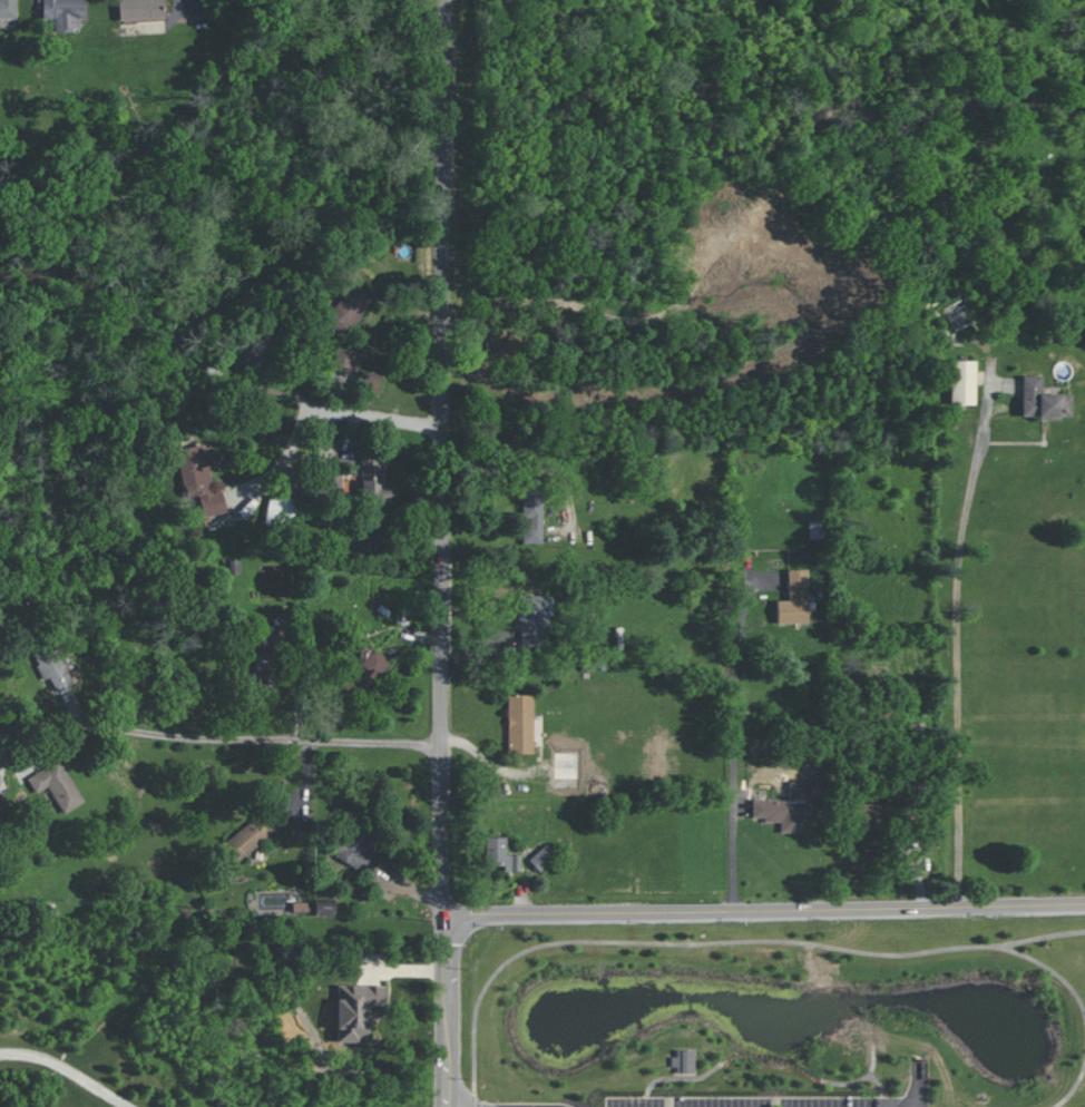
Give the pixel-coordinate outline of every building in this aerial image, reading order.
[(16,0),(0,0),(0,18),(16,18),(16,0)] [(53,18),(53,30),(84,30),(83,0),(42,0),(42,18),(53,18)] [(164,0),(118,0),(118,20),(165,18),(164,0)] [(373,296),(352,282),(334,308),(327,304),(319,316),(346,335),(373,296)] [(971,322),(960,299),(942,308),(954,331),(971,322)] [(351,368),(355,350),(336,347),(333,364),(351,368)] [(975,360),(951,361),(952,405),(976,405),(975,360)] [(378,394),(382,376),(359,371),(355,388),(378,394)] [(1072,394),(1041,393),(1042,375),(1022,375),(1021,416),(1072,417),(1072,394)] [(177,449),(185,498),(199,495),(203,516),(226,512),(222,489),(213,491),(209,467),(221,465),(219,448),(204,451),(203,444),(177,449)] [(382,486),(383,456),(362,455),(361,500),(390,501),(390,487),(382,486)] [(342,496),(342,472),(327,472),(327,496),(342,496)] [(522,543),(541,543),(543,485),(523,485),(522,521),(523,521),(522,543)] [(267,521),(292,523),(293,497),(268,496),(267,521)] [(809,539),(824,538),(823,520),(808,521),(809,539)] [(787,569),(788,600),(777,600),(777,623),(808,622),(807,569),(787,569)] [(542,646),(543,596),(521,595),(519,645),(542,646)] [(71,684),(51,641),(31,651),(44,680),(49,677),(56,691),(71,684)] [(251,649),(258,689),(280,685),(273,645),(251,649)] [(344,678),(360,695),(391,665),(375,649),(344,678)] [(533,753),(534,695),(508,694),(507,753),(533,753)] [(579,752),(553,752),(553,788),(578,788),(579,752)] [(85,801),(59,759),(27,778),(36,793),(47,786),(64,814),(85,801)] [(10,822),(4,791),(0,791),(0,824),(10,822)] [(805,832),(805,801),(752,799),(752,817),(764,817),(764,821),(780,822),(780,832),(805,832)] [(277,832),(264,813),(220,842),(233,862),(277,832)] [(371,873),(378,858),(364,851),(372,833),(349,822),(333,855),(371,873)] [(521,870),(521,855),(506,854),(506,837),(486,837),(485,865),(504,865),(504,870),(521,870)] [(555,856),(545,845),(529,860),(539,871),(555,856)] [(334,915),(335,901),(316,901),(315,915),(334,915)] [(385,1005),(386,985),(337,985),(336,1040),(368,1041),(369,1005),(385,1005)] [(695,1073),(694,1049),(674,1050),(675,1073),(695,1073)]
